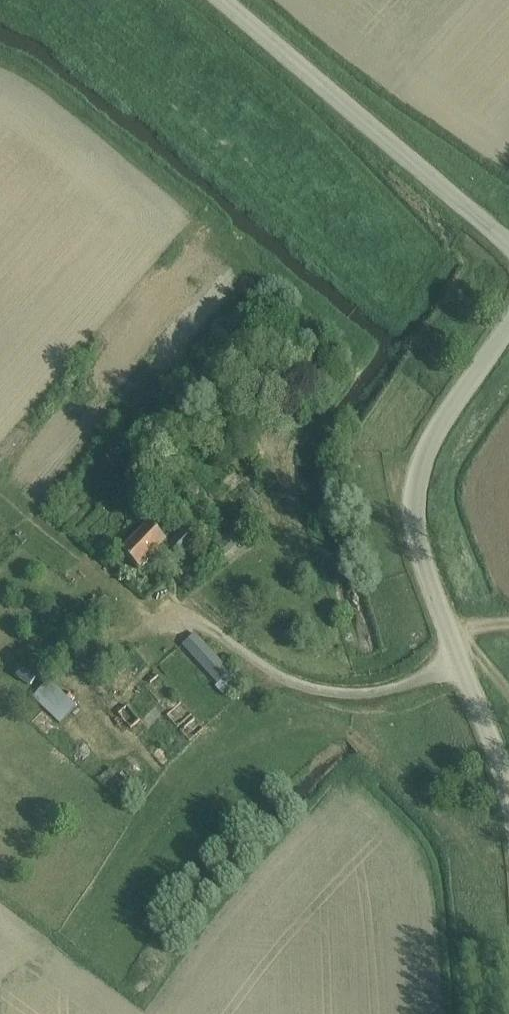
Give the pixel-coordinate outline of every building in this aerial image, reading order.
[(136,572),(164,545),(146,527),(118,554),(136,572)] [(195,634),(181,646),(216,685),(230,674),(195,634)] [(216,685),(214,687),(222,696),(237,683),(230,674),(216,685)] [(48,682),(31,700),(58,725),(74,708),(48,682)] [(179,709),(199,736),(216,723),(196,697),(179,709)] [(131,709),(145,722),(153,714),(139,701),(131,709)]
